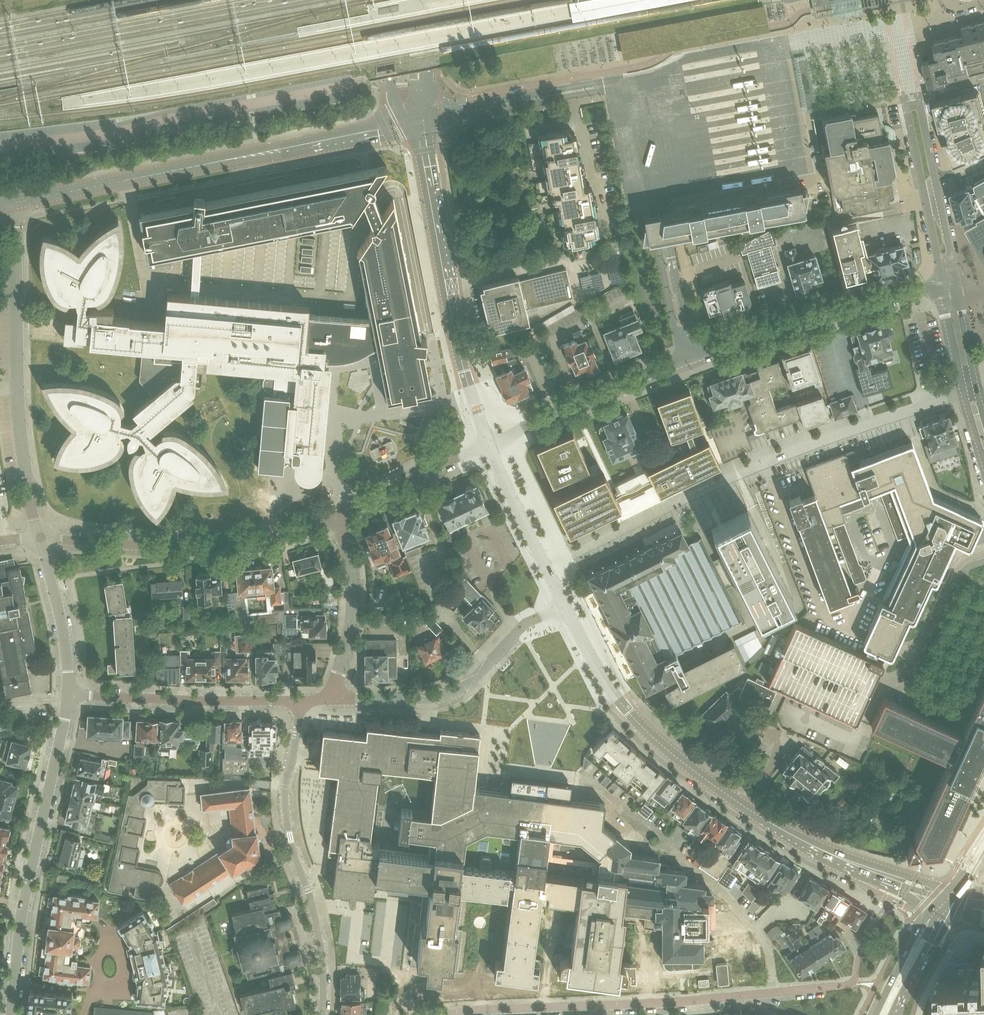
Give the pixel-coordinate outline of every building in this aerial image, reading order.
[(815,4),(816,9),(817,12),(817,15),(833,12),(835,12),(849,9),(863,7),(865,6),(884,3),(899,0),(839,0),(836,1),(815,4)] [(983,70),(983,21),(962,27),(963,34),(933,41),(936,54),(929,56),(930,59),(923,61),(929,85),(930,85),(930,86),(940,83),(940,81),(950,79),(951,83),(966,79),(966,75),(976,72),(983,70)] [(983,152),(983,115),(978,91),(970,93),(934,103),(940,128),(946,126),(950,138),(944,140),(954,164),(983,152)] [(837,214),(890,205),(887,194),(893,193),(890,177),(893,176),(894,174),(895,174),(894,170),(892,160),(889,146),(888,138),(885,138),(882,136),(880,124),(877,110),(856,114),(856,113),(853,111),(817,118),(825,161),(830,186),(831,192),(833,193),(832,195),(835,213),(837,214)] [(570,136),(569,129),(540,135),(552,201),(558,199),(567,244),(580,242),(595,239),(594,232),(600,231),(591,185),(585,186),(576,135),(570,136)] [(343,173),(284,185),(206,200),(206,198),(195,197),(194,203),(141,213),(144,228),(143,228),(146,243),(147,243),(149,257),(194,248),(190,294),(168,292),(165,322),(148,321),(129,319),(129,318),(112,316),(113,310),(85,311),(87,300),(90,300),(92,300),(94,300),(95,300),(97,299),(99,298),(100,298),(102,297),(103,296),(104,295),(106,294),(107,292),(108,291),(109,290),(110,288),(110,287),(111,284),(112,281),(114,277),(115,274),(116,270),(116,267),(117,263),(118,260),(118,256),(119,252),(119,248),(119,245),(119,241),(118,237),(118,234),(118,230),(117,225),(112,228),(109,230),(106,232),(103,234),(100,236),(97,239),(93,242),(91,244),(88,247),(86,250),(83,253),(81,256),(77,256),(75,254),(73,253),(70,251),(68,249),(65,248),(62,246),(60,245),(57,244),(54,243),(51,242),(46,241),(45,245),(45,248),(45,251),(44,254),(44,257),(45,260),(45,263),(45,266),(46,270),(47,273),(47,275),(48,278),(49,281),(51,284),(52,286),(53,289),(55,292),(56,294),(57,295),(59,296),(60,297),(61,298),(63,299),(64,299),(66,300),(68,300),(69,301),(71,301),(76,301),(78,308),(77,320),(66,319),(64,337),(63,340),(83,342),(84,338),(90,338),(90,343),(96,343),(96,346),(142,351),(139,380),(153,396),(134,412),(139,417),(132,424),(126,428),(120,421),(121,418),(121,416),(121,414),(120,412),(120,411),(120,409),(119,408),(118,406),(117,405),(116,403),(115,402),(114,401),(113,400),(111,399),(110,398),(108,397),(106,396),(103,394),(100,393),(96,392),(93,390),(89,389),(85,388),(82,388),(78,387),(75,386),(71,386),(67,386),(64,385),(60,385),(56,386),(53,386),(47,386),(50,391),(51,394),(53,397),(55,401),(57,404),(58,405),(60,408),(63,411),(65,414),(68,416),(70,419),(73,421),(76,424),(76,428),(74,430),(72,432),(70,434),(69,437),(67,439),(65,442),(64,445),(62,447),(61,450),(60,453),(59,458),(63,459),(66,460),(69,460),(72,461),(75,461),(78,461),(81,461),(84,461),(87,460),(90,460),(93,459),(96,459),(99,458),(102,457),(105,456),(107,454),(111,453),(112,452),(113,451),(115,450),(116,448),(117,447),(118,446),(119,444),(119,443),(120,441),(120,440),(120,438),(121,437),(120,432),(128,431),(131,433),(130,434),(129,435),(128,436),(128,437),(127,438),(127,439),(127,440),(127,442),(127,443),(127,444),(128,445),(128,446),(129,447),(130,447),(131,447),(132,446),(133,446),(134,445),(135,444),(136,444),(137,443),(138,442),(138,441),(139,440),(139,438),(143,439),(145,446),(144,447),(143,448),(141,448),(140,450),(139,451),(138,452),(137,453),(136,455),(135,456),(134,458),(134,459),(133,461),(133,463),(133,464),(133,465),(133,468),(134,471),(134,474),(135,477),(135,480),(136,483),(137,486),(139,489),(140,491),(141,494),(143,497),(144,499),(147,502),(149,504),(151,507),(153,509),(156,512),(159,509),(161,506),(163,504),(164,501),(166,499),(167,496),(169,493),(170,490),(171,488),(171,486),(172,485),(172,481),(175,479),(179,480),(182,481),(185,482),(189,483),(193,484),(196,484),(200,485),(204,485),(207,485),(208,485),(211,485),(214,485),(217,485),(223,484),(221,480),(220,477),(219,474),(217,471),(216,469),(214,466),(213,464),(211,461),(209,459),(206,456),(204,454),(202,452),(200,451),(183,439),(180,437),(176,435),(171,434),(168,434),(164,435),(158,437),(155,440),(145,430),(147,429),(149,431),(155,426),(192,395),(190,393),(193,390),(196,356),(208,357),(208,362),(217,363),(217,366),(276,371),(276,374),(273,374),(264,382),(272,391),(271,395),(265,394),(258,468),(270,469),(283,470),(285,457),(292,458),(292,459),(292,460),(292,461),(293,462),(294,462),(295,463),(296,463),(299,463),(299,467),(301,475),(308,478),(315,476),(319,469),(320,449),(317,449),(317,442),(318,442),(319,442),(320,441),(321,441),(321,440),(321,439),(321,438),(321,437),(320,436),(319,435),(318,435),(318,431),(319,431),(320,431),(321,430),(322,430),(322,429),(322,428),(322,427),(322,426),(321,425),(320,424),(319,424),(321,395),(323,373),(322,373),(323,360),(325,360),(327,360),(335,361),(345,360),(346,359),(352,358),(357,356),(360,355),(364,353),(378,347),(382,370),(383,376),(388,400),(403,397),(403,398),(417,395),(418,395),(418,394),(432,391),(424,349),(427,349),(426,341),(421,340),(420,336),(394,198),(383,215),(374,191),(376,188),(375,184),(388,165),(372,168),(351,172),(343,173)] [(961,220),(962,224),(965,222),(983,212),(983,177),(978,181),(974,183),(976,188),(970,189),(970,188),(969,188),(968,188),(967,188),(967,189),(964,189),(964,190),(964,189),(963,190),(962,190),(959,191),(958,191),(957,192),(957,191),(955,192),(954,192),(952,192),(952,193),(951,193),(951,194),(952,195),(953,199),(953,200),(953,201),(954,200),(954,201),(955,204),(955,205),(954,205),(955,206),(956,210),(956,211),(957,211),(958,215),(957,215),(958,217),(958,218),(960,217),(961,220)] [(668,239),(680,237),(805,213),(804,206),(805,206),(806,196),(807,190),(801,191),(800,187),(757,195),(757,199),(744,201),(744,197),(700,205),(701,210),(688,212),(687,208),(675,210),(672,211),(663,212),(643,216),(645,224),(644,225),(641,240),(648,239),(648,243),(656,241),(668,239)] [(977,217),(978,219),(969,224),(969,226),(968,227),(983,254),(983,255),(983,213),(977,217)] [(857,223),(844,226),(830,230),(844,282),(865,276),(863,269),(869,268),(863,244),(857,223)] [(747,253),(751,267),(757,287),(781,280),(771,246),(777,244),(772,228),(739,245),(742,254),(747,253)] [(612,256),(619,254),(617,242),(609,243),(612,256)] [(699,252),(709,249),(707,242),(697,246),(699,252)] [(909,273),(903,244),(901,245),(886,249),(886,248),(883,247),(880,248),(878,250),(878,251),(872,252),(870,242),(863,244),(869,268),(873,282),(909,273)] [(821,278),(816,261),(814,255),(798,260),(795,247),(785,250),(786,256),(788,263),(796,292),(801,294),(809,292),(811,287),(810,281),(821,278)] [(573,298),(567,270),(519,281),(518,277),(483,285),(484,289),(480,290),(490,329),(493,328),(494,332),(530,324),(527,309),(573,298)] [(729,280),(705,287),(705,288),(704,288),(702,292),(702,293),(707,309),(708,313),(722,308),(723,312),(723,311),(724,312),(725,313),(747,305),(748,305),(750,301),(750,299),(744,280),(732,284),(731,280),(729,281),(729,280)] [(622,325),(614,328),(612,322),(603,325),(605,331),(611,347),(609,347),(613,356),(614,355),(615,358),(617,357),(619,358),(624,356),(624,354),(639,348),(633,331),(641,328),(637,318),(636,319),(633,310),(623,314),(624,317),(620,319),(622,325)] [(891,385),(886,368),(871,372),(869,367),(867,367),(865,360),(881,356),(882,361),(893,358),(891,351),(892,351),(891,349),(891,350),(888,338),(889,337),(890,336),(891,335),(891,334),(892,333),(892,332),(892,331),(892,329),(892,328),(891,327),(890,326),(889,325),(888,325),(887,324),(886,324),(884,324),(882,324),(882,325),(874,327),(872,327),(873,328),(872,328),(872,326),(868,327),(869,329),(868,329),(868,328),(867,329),(859,331),(857,331),(857,332),(857,334),(857,333),(858,334),(855,334),(855,335),(853,335),(851,336),(854,346),(853,346),(855,352),(859,366),(856,367),(863,392),(891,385)] [(597,366),(595,363),(596,363),(592,354),(594,353),(589,341),(586,342),(581,330),(572,333),(574,339),(563,344),(563,345),(561,346),(560,347),(563,353),(564,354),(566,353),(570,364),(572,363),(576,371),(585,367),(587,371),(597,366)] [(811,346),(807,347),(780,355),(791,388),(821,378),(817,365),(811,346)] [(526,368),(520,370),(515,358),(507,361),(507,360),(506,357),(514,356),(512,348),(508,349),(491,352),(493,362),(496,367),(495,367),(498,374),(504,388),(503,388),(503,389),(502,392),(505,397),(508,398),(508,399),(518,395),(520,395),(522,396),(527,393),(528,390),(529,390),(525,381),(530,378),(526,368)] [(770,428),(801,417),(796,402),(776,409),(768,387),(784,381),(777,360),(763,365),(762,363),(761,362),(759,362),(758,363),(757,364),(756,365),(756,367),(758,371),(751,374),(770,428)] [(748,394),(750,402),(749,402),(748,405),(755,426),(753,429),(754,432),(757,432),(770,428),(751,374),(746,376),(745,371),(711,383),(715,394),(710,395),(709,397),(709,398),(708,399),(708,401),(709,402),(709,403),(710,404),(711,404),(712,404),(713,405),(714,405),(714,406),(728,401),(729,405),(733,407),(739,405),(740,401),(739,397),(748,394)] [(685,433),(690,447),(647,468),(611,486),(604,472),(581,483),(577,474),(589,468),(573,432),(536,448),(553,484),(561,481),(566,490),(552,497),(569,531),(611,510),(621,506),(656,488),(659,493),(715,465),(706,439),(706,440),(702,427),(703,427),(689,389),(656,401),(670,439),(685,433)] [(853,392),(828,401),(834,419),(857,411),(853,401),(856,400),(853,392)] [(821,394),(796,402),(801,417),(804,426),(829,418),(821,394)] [(600,441),(608,461),(641,447),(627,414),(622,416),(621,413),(609,418),(610,422),(598,427),(603,440),(600,441)] [(925,424),(923,424),(926,433),(929,442),(924,444),(930,461),(958,451),(955,442),(956,442),(952,430),(951,427),(948,416),(946,417),(943,416),(940,417),(939,419),(925,424)] [(918,459),(916,456),(913,447),(912,445),(910,444),(859,462),(855,451),(852,449),(807,466),(806,468),(814,490),(789,499),(828,605),(852,596),(851,594),(857,592),(857,591),(858,591),(858,590),(858,589),(858,588),(857,588),(857,587),(856,587),(855,587),(850,589),(826,524),(829,525),(843,520),(845,518),(843,513),(865,504),(866,503),(864,496),(868,494),(868,493),(879,489),(898,539),(908,535),(910,541),(883,601),(882,600),(880,601),(878,605),(879,606),(880,607),(868,634),(863,645),(868,647),(882,654),(891,658),(893,655),(896,647),(904,631),(906,625),(907,623),(909,620),(911,621),(914,620),(931,582),(933,583),(936,582),(954,542),(957,543),(967,548),(970,547),(976,533),(981,522),(980,519),(932,497),(918,459)] [(465,519),(466,521),(468,522),(470,522),(471,522),(474,521),(475,520),(476,519),(476,517),(476,515),(476,514),(486,509),(481,499),(483,497),(479,488),(476,489),(476,486),(474,487),(473,486),(470,485),(466,487),(464,490),(464,491),(464,492),(439,504),(450,526),(446,528),(451,539),(461,534),(456,523),(465,519)] [(712,560),(726,587),(730,585),(731,586),(732,587),(733,587),(733,586),(734,586),(734,585),(735,584),(734,584),(734,583),(738,582),(756,618),(792,600),(746,508),(721,521),(722,522),(711,528),(724,554),(712,560)] [(404,549),(407,555),(408,558),(422,553),(419,545),(424,543),(421,537),(428,534),(426,527),(422,517),(420,513),(416,511),(407,515),(406,515),(404,515),(402,514),(398,516),(397,518),(395,519),(407,548),(404,549)] [(385,557),(390,555),(393,564),(391,564),(396,575),(412,568),(408,558),(407,555),(402,556),(394,533),(392,534),(388,523),(387,524),(385,522),(379,524),(379,527),(378,527),(378,529),(366,533),(367,535),(364,536),(367,543),(369,542),(372,547),(370,548),(375,559),(376,559),(378,565),(386,562),(385,557)] [(712,560),(700,536),(686,543),(680,530),(652,545),(652,544),(645,547),(645,548),(631,556),(630,555),(623,559),(623,560),(608,567),(608,566),(588,576),(595,591),(596,591),(611,621),(610,622),(615,634),(621,646),(623,645),(638,675),(638,676),(645,690),(674,676),(674,675),(675,675),(678,681),(664,690),(671,704),(745,666),(733,642),(683,668),(676,654),(691,646),(723,630),(722,630),(743,620),(726,587),(712,560)] [(321,562),(318,552),(293,558),(297,573),(321,567),(325,585),(333,583),(327,560),(321,562)] [(3,682),(5,693),(31,688),(27,666),(25,657),(37,654),(20,567),(15,568),(13,561),(0,563),(0,666),(3,682)] [(848,568),(854,584),(865,580),(866,578),(861,565),(859,564),(848,568)] [(256,566),(255,568),(254,568),(257,596),(266,595),(267,610),(259,611),(260,623),(278,621),(284,621),(285,621),(285,608),(273,609),(273,604),(281,603),(280,587),(273,588),(271,567),(262,568),(260,566),(256,566)] [(235,612),(235,617),(236,625),(260,623),(259,611),(250,612),(248,597),(257,596),(254,568),(237,570),(239,591),(233,591),(235,612)] [(222,591),(221,575),(210,576),(210,574),(208,574),(207,572),(200,573),(199,575),(197,575),(198,585),(196,585),(196,592),(198,592),(199,602),(212,601),(211,592),(222,591)] [(473,600),(477,603),(464,615),(475,626),(477,624),(483,631),(499,615),(494,610),(496,608),(485,596),(473,583),(465,575),(455,585),(471,602),(473,600)] [(183,603),(182,580),(167,581),(167,579),(160,579),(160,582),(150,582),(151,597),(178,595),(178,603),(183,603)] [(116,615),(118,663),(109,663),(109,672),(121,671),(132,670),(129,613),(126,614),(120,580),(108,582),(105,582),(105,584),(106,584),(111,609),(110,610),(110,611),(113,611),(113,610),(117,610),(117,614),(114,614),(114,615),(116,615)] [(235,612),(233,591),(226,592),(228,612),(235,612)] [(403,605),(400,597),(389,602),(392,610),(403,605)] [(192,617),(191,605),(184,606),(184,617),(192,617)] [(298,607),(292,607),(285,607),(285,608),(285,621),(284,621),(278,621),(278,632),(297,632),(297,629),(301,629),(301,632),(308,632),(308,636),(326,636),(326,632),(327,631),(327,630),(328,629),(328,628),(328,626),(328,625),(328,624),(328,623),(327,622),(327,621),(326,620),(326,614),(316,614),(316,616),(310,616),(310,615),(302,615),(302,617),(298,617),(298,607)] [(443,628),(430,613),(424,619),(437,633),(443,628)] [(767,682),(856,723),(872,687),(876,679),(878,673),(880,668),(883,663),(879,661),(865,654),(859,652),(795,622),(767,682)] [(276,634),(275,623),(265,624),(266,634),(276,634)] [(746,660),(762,644),(760,641),(766,639),(760,627),(735,639),(746,660)] [(221,650),(221,663),(221,664),(228,664),(228,678),(231,678),(231,680),(241,680),(241,678),(249,678),(248,664),(248,657),(247,651),(253,651),(252,635),(238,636),(239,651),(237,651),(237,657),(228,657),(228,651),(228,643),(221,644),(221,650)] [(439,636),(436,637),(420,645),(427,660),(446,651),(442,642),(444,641),(442,637),(440,638),(439,636)] [(398,640),(367,639),(367,653),(366,653),(366,679),(369,679),(370,679),(371,680),(372,680),(373,680),(374,680),(374,679),(375,679),(376,678),(398,678),(398,654),(398,640)] [(282,661),(282,656),(281,643),(281,642),(274,642),(274,649),(266,649),(257,650),(257,654),(257,678),(259,678),(261,681),(264,681),(266,678),(268,678),(268,677),(276,677),(276,671),(277,671),(277,661),(282,661)] [(288,659),(295,659),(295,677),(302,677),(302,680),(313,680),(313,678),(314,678),(314,669),(316,669),(316,650),(308,650),(308,648),(298,648),(298,650),(296,650),(296,643),(281,643),(282,656),(288,656),(288,659)] [(882,654),(868,647),(865,654),(879,661),(882,654)] [(187,678),(201,678),(202,658),(194,658),(194,655),(190,655),(190,650),(181,650),(181,654),(181,663),(187,663),(187,678)] [(215,663),(221,663),(221,650),(213,650),(213,655),(208,655),(208,658),(202,658),(201,678),(209,678),(209,679),(209,680),(210,680),(211,681),(212,681),(213,681),(214,681),(215,680),(215,679),(215,678),(215,663)] [(181,666),(181,663),(181,654),(161,655),(161,668),(157,668),(157,683),(179,684),(179,666),(181,666)] [(766,685),(755,680),(747,677),(742,687),(738,685),(728,694),(726,691),(701,716),(713,728),(744,698),(767,709),(776,690),(766,685)] [(961,733),(899,705),(883,697),(871,724),(949,760),(913,839),(915,842),(913,843),(912,841),(906,854),(920,853),(918,850),(920,849),(923,853),(940,851),(976,772),(978,773),(980,774),(982,774),(983,774),(983,683),(961,733)] [(97,737),(106,738),(115,739),(114,747),(128,747),(129,736),(129,726),(122,725),(122,717),(90,715),(89,721),(88,721),(87,721),(86,723),(86,724),(86,726),(86,727),(87,728),(89,728),(88,734),(98,734),(97,737)] [(12,716),(4,718),(6,731),(14,730),(12,716)] [(137,737),(137,743),(134,743),(133,760),(145,761),(146,744),(148,743),(156,743),(156,739),(157,738),(158,719),(157,719),(156,718),(151,718),(149,719),(149,720),(145,719),(138,718),(137,737)] [(164,720),(162,720),(162,725),(161,725),(161,726),(161,732),(159,732),(158,750),(169,750),(169,747),(178,747),(178,742),(182,742),(182,738),(191,739),(190,741),(200,742),(201,729),(180,728),(181,724),(179,724),(179,721),(172,721),(172,720),(170,720),(168,719),(166,718),(164,720)] [(226,720),(225,721),(224,721),(224,722),(223,722),(223,723),(223,732),(226,732),(226,741),(223,741),(223,747),(223,758),(221,758),(221,771),(222,771),(222,772),(218,772),(218,777),(220,777),(220,774),(232,774),(232,771),(248,771),(249,735),(243,735),(243,729),(241,729),(242,719),(233,719),(233,721),(226,720)] [(250,751),(263,751),(263,722),(261,720),(256,720),(255,722),(250,722),(250,751)] [(208,721),(206,749),(200,748),(199,762),(211,763),(212,749),(213,750),(214,738),(221,739),(222,722),(208,721)] [(273,722),(263,722),(263,751),(275,751),(276,745),(276,726),(278,724),(275,721),(273,722)] [(663,961),(664,962),(664,963),(665,964),(666,964),(667,965),(668,965),(669,966),(670,966),(680,965),(688,964),(692,964),(692,956),(702,955),(702,947),(713,947),(712,940),(702,941),(702,938),(700,938),(700,934),(706,934),(707,906),(697,906),(697,904),(700,904),(701,901),(705,902),(705,897),(709,898),(710,890),(705,889),(706,886),(703,886),(704,885),(683,882),(685,871),(674,869),(674,865),(672,864),(671,861),(660,854),(647,851),(646,856),(629,854),(629,847),(602,824),(605,803),(576,800),(569,799),(571,784),(542,780),(511,776),(509,791),(474,786),(480,734),(440,730),(439,735),(367,726),(366,736),(324,731),(321,754),(319,771),(338,773),(328,854),(338,855),(334,890),(350,892),(349,898),(349,900),(350,901),(350,902),(352,902),(353,902),(354,901),(355,901),(355,900),(356,893),(373,895),(375,877),(389,878),(387,892),(409,895),(410,881),(425,883),(419,924),(416,923),(410,966),(425,968),(425,973),(441,975),(441,970),(457,972),(462,930),(458,929),(463,887),(506,893),(507,887),(512,888),(502,960),(495,959),(493,975),(536,980),(538,965),(532,964),(541,896),(577,902),(570,956),(554,954),(553,962),(559,963),(558,975),(625,983),(627,971),(629,971),(630,980),(636,979),(635,961),(618,961),(624,914),(645,916),(643,926),(656,928),(657,922),(662,922),(662,923),(662,956),(663,956),(663,959),(663,960),(663,961)] [(617,772),(618,771),(617,771),(636,750),(631,745),(630,745),(617,733),(618,733),(612,728),(611,728),(592,749),(599,754),(611,766),(617,772)] [(27,759),(31,745),(12,740),(12,741),(6,739),(1,759),(6,761),(8,762),(8,763),(13,765),(14,763),(25,766),(26,765),(27,765),(29,760),(27,759)] [(801,791),(802,791),(801,795),(806,799),(810,798),(811,799),(821,786),(823,784),(826,784),(830,780),(829,777),(829,776),(834,780),(839,774),(829,765),(831,763),(830,763),(827,761),(827,760),(825,762),(824,763),(822,760),(820,758),(818,756),(815,756),(802,745),(786,764),(782,769),(786,772),(782,775),(792,784),(793,784),(795,780),(804,787),(801,791)] [(639,752),(638,753),(621,774),(620,774),(627,779),(640,790),(647,795),(650,797),(655,790),(652,788),(664,774),(664,773),(658,768),(644,757),(645,757),(639,752)] [(101,761),(81,756),(79,763),(78,764),(77,768),(78,771),(77,772),(104,778),(108,763),(116,765),(117,760),(102,757),(101,761)] [(591,762),(584,756),(583,767),(585,769),(591,762)] [(611,779),(607,775),(600,783),(604,787),(611,779)] [(655,790),(669,800),(680,785),(667,775),(655,790)] [(13,800),(16,791),(17,791),(18,790),(19,790),(20,789),(20,788),(21,786),(20,785),(19,784),(19,783),(18,783),(0,778),(0,797),(13,800)] [(72,791),(72,794),(100,800),(101,795),(107,796),(110,784),(104,782),(103,784),(95,782),(83,779),(83,780),(76,778),(74,785),(73,785),(72,785),(71,790),(72,791)] [(133,896),(149,899),(152,885),(154,885),(157,884),(159,883),(160,881),(161,878),(160,876),(159,874),(157,872),(155,871),(134,867),(135,863),(136,863),(139,849),(136,848),(139,834),(142,834),(145,819),(142,818),(145,804),(146,805),(148,805),(149,805),(151,806),(154,803),(153,802),(154,800),(154,799),(154,797),(168,798),(168,801),(184,802),(184,786),(180,786),(181,780),(148,778),(147,783),(133,795),(128,794),(124,816),(122,826),(108,889),(108,890),(122,893),(124,884),(135,886),(133,896)] [(614,782),(607,789),(612,793),(618,786),(614,782)] [(255,831),(250,787),(202,793),(204,808),(230,805),(234,834),(231,835),(229,836),(228,837),(227,839),(227,841),(227,844),(228,846),(189,871),(188,870),(185,872),(186,873),(170,883),(174,889),(174,890),(181,901),(182,902),(183,901),(232,869),(233,871),(246,862),(261,861),(257,831),(255,831)] [(680,820),(694,800),(693,800),(693,798),(693,797),(690,795),(688,796),(687,795),(682,792),(672,806),(669,803),(665,808),(668,810),(668,811),(680,820)] [(72,794),(69,806),(95,812),(96,806),(105,808),(106,802),(100,800),(72,794)] [(13,800),(0,797),(0,815),(9,818),(10,818),(12,818),(13,816),(13,815),(14,814),(13,812),(12,812),(11,811),(13,800)] [(705,809),(695,802),(681,821),(689,826),(685,830),(694,837),(711,814),(710,813),(711,810),(707,808),(705,809)] [(653,810),(644,803),(638,811),(646,818),(653,810)] [(96,812),(95,812),(69,806),(69,807),(68,807),(67,807),(66,811),(67,812),(67,813),(66,820),(72,822),(80,824),(81,824),(86,825),(85,828),(91,829),(91,830),(97,832),(98,827),(94,826),(96,821),(94,820),(96,812)] [(665,820),(668,816),(669,814),(664,810),(663,812),(660,816),(665,820)] [(693,840),(690,843),(688,846),(692,849),(696,844),(697,843),(700,839),(699,837),(701,835),(703,837),(702,839),(709,844),(713,840),(725,824),(724,823),(724,820),(721,818),(719,819),(717,818),(711,814),(694,837),(693,840)] [(4,843),(5,836),(7,836),(7,835),(9,834),(10,830),(9,828),(9,827),(0,825),(0,843),(4,843)] [(736,849),(734,847),(738,842),(739,840),(736,838),(741,832),(731,825),(730,825),(729,825),(729,826),(727,825),(726,826),(713,845),(720,851),(711,863),(704,858),(700,864),(718,877),(736,849)] [(61,829),(58,841),(65,842),(60,861),(77,865),(78,864),(79,865),(81,857),(79,857),(80,854),(77,853),(80,839),(77,838),(79,832),(72,830),(72,832),(61,829)] [(114,836),(95,832),(93,838),(112,843),(114,836)] [(735,857),(734,859),(731,863),(738,869),(743,861),(758,871),(753,878),(761,884),(762,883),(766,876),(778,859),(777,858),(771,854),(770,853),(769,853),(768,850),(766,848),(763,849),(762,848),(761,845),(758,843),(756,844),(755,843),(754,844),(748,839),(744,844),(740,850),(736,857),(735,857)] [(782,861),(780,864),(767,882),(765,881),(760,887),(769,893),(773,887),(776,888),(777,886),(785,891),(795,875),(798,871),(790,866),(789,866),(782,861)] [(724,885),(731,874),(730,872),(732,869),(728,866),(718,881),(724,885)] [(56,880),(68,881),(69,875),(57,873),(56,880)] [(737,877),(731,874),(724,885),(729,889),(737,877)] [(807,878),(808,880),(801,891),(796,888),(792,894),(798,897),(798,896),(816,908),(828,889),(827,888),(827,886),(822,883),(820,884),(812,879),(812,877),(807,878)] [(280,908),(278,909),(276,903),(277,903),(274,892),(270,893),(268,883),(247,888),(252,908),(233,912),(237,932),(235,932),(238,945),(232,946),(235,958),(240,956),(243,969),(246,968),(248,977),(269,972),(269,975),(271,985),(241,993),(245,1013),(276,1006),(278,1014),(283,1014),(284,1014),(291,1014),(290,1013),(288,1014),(287,1007),(296,1005),(292,988),(296,987),(294,980),(295,980),(292,970),(295,969),(293,963),(301,961),(302,958),(300,950),(297,948),(290,950),(285,928),(293,926),(294,923),(292,914),(290,913),(282,915),(280,908)] [(748,883),(745,887),(751,892),(754,894),(757,889),(748,883)] [(747,897),(751,892),(745,887),(742,892),(747,897)] [(837,901),(842,893),(837,891),(831,887),(829,891),(821,902),(826,906),(821,914),(826,917),(830,910),(829,909),(835,900),(837,901)] [(756,895),(754,894),(751,892),(747,897),(751,901),(756,895)] [(830,910),(826,917),(830,920),(834,914),(838,917),(840,914),(850,899),(844,895),(842,893),(837,901),(835,900),(829,909),(830,910)] [(87,960),(85,958),(77,957),(78,952),(76,950),(76,944),(77,944),(79,942),(80,937),(78,934),(78,928),(81,927),(82,922),(90,923),(92,921),(93,916),(97,916),(99,900),(84,899),(85,896),(69,894),(69,897),(54,895),(50,924),(49,924),(46,946),(48,946),(44,976),(58,978),(58,980),(74,982),(74,980),(88,981),(90,966),(87,965),(87,960)] [(166,930),(169,934),(205,911),(217,903),(214,898),(166,930)] [(758,902),(753,899),(747,907),(752,911),(758,902)] [(852,901),(851,902),(851,901),(841,917),(855,926),(854,928),(859,931),(862,925),(858,922),(865,912),(865,911),(865,910),(864,910),(858,906),(857,905),(857,904),(856,903),(855,902),(854,902),(853,901),(852,901)] [(148,919),(142,911),(119,925),(120,926),(123,924),(125,927),(124,930),(122,932),(128,940),(129,939),(130,942),(131,945),(129,945),(129,946),(132,945),(134,951),(130,952),(134,971),(138,970),(139,976),(137,977),(137,978),(138,977),(139,980),(139,983),(138,982),(137,992),(139,993),(141,995),(141,999),(137,999),(137,1000),(164,1002),(165,993),(164,992),(163,991),(163,988),(165,987),(166,987),(166,978),(169,978),(159,938),(157,930),(155,931),(151,924),(150,924),(148,924),(147,921),(147,919),(148,919)] [(800,931),(800,923),(792,923),(792,925),(800,931)] [(766,932),(772,940),(783,931),(777,924),(773,926),(766,932)] [(830,956),(845,946),(840,939),(835,934),(834,932),(831,932),(825,935),(818,924),(813,928),(830,956)] [(820,962),(830,956),(813,928),(808,931),(814,942),(810,945),(820,962)] [(810,968),(793,940),(792,941),(790,939),(787,936),(786,934),(783,937),(792,951),(785,955),(787,959),(789,958),(800,975),(803,975),(807,973),(808,970),(807,970),(810,968)] [(810,968),(820,962),(810,945),(805,948),(799,937),(793,940),(810,968)] [(974,964),(974,962),(976,962),(976,961),(967,961),(967,957),(961,958),(956,958),(956,962),(948,962),(947,962),(947,963),(949,963),(950,977),(939,978),(940,1014),(967,1014),(967,998),(970,998),(971,998),(975,998),(978,998),(980,998),(980,1002),(983,1002),(983,964),(974,964)] [(729,983),(727,963),(716,964),(718,984),(729,983)] [(360,990),(360,974),(347,974),(347,977),(341,977),(341,989),(340,990),(340,993),(341,995),(341,997),(365,997),(365,990),(360,990)] [(72,993),(30,989),(27,1014),(70,1014),(72,993)] [(393,1006),(394,995),(377,993),(376,1014),(393,1014),(393,1006)] [(340,1012),(341,1012),(360,1013),(360,1007),(362,1007),(362,1001),(342,1001),(342,1004),(340,1004),(340,1012)] [(105,1007),(94,1006),(93,1014),(105,1014),(105,1007)]
